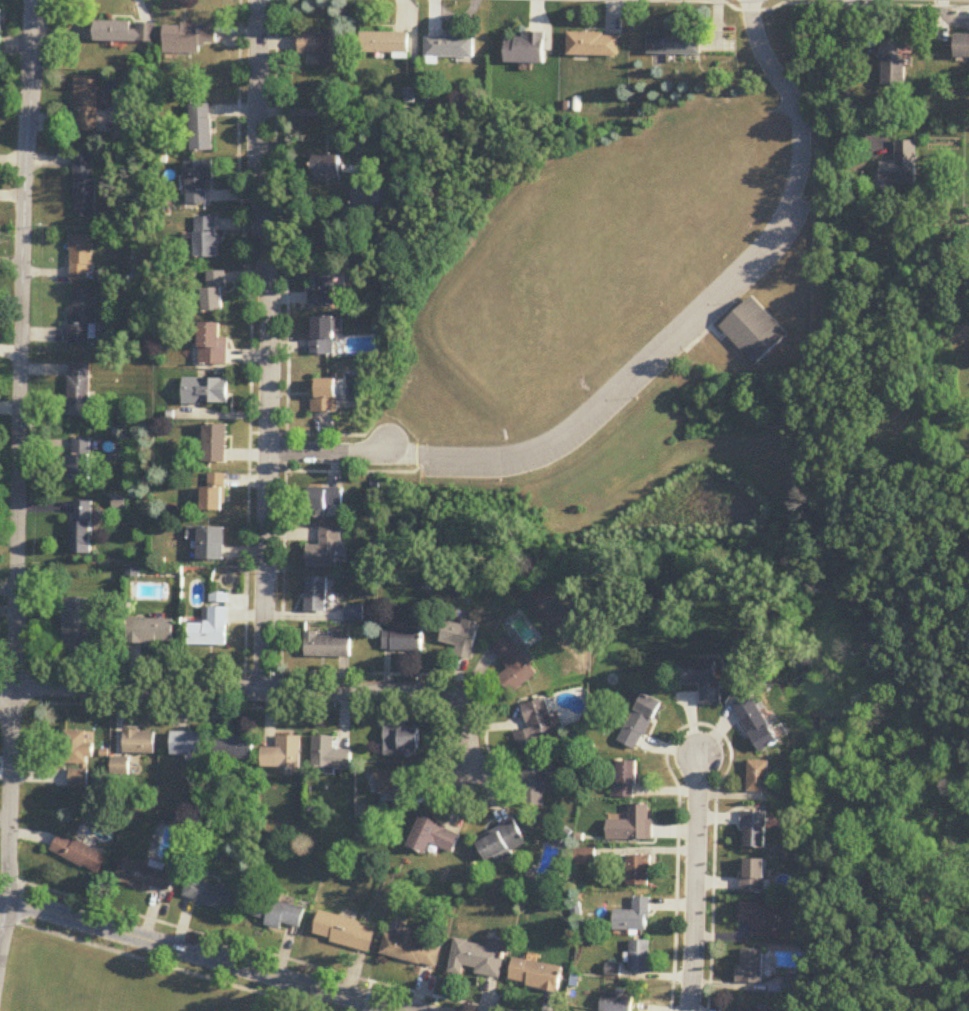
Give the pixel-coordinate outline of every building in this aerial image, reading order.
[(157,42),(157,22),(95,21),(95,41),(157,42)] [(218,24),(166,23),(166,54),(201,54),(201,44),(218,44),(218,24)] [(344,67),(344,33),(300,33),(300,55),(325,55),(325,67),(344,67)] [(410,56),(410,33),(362,33),(362,56),(410,56)] [(544,33),(525,33),(525,38),(506,38),(506,63),(544,63),(544,33)] [(568,57),(619,57),(619,34),(568,34),(568,57)] [(701,55),(701,34),(649,34),(649,55),(701,55)] [(968,61),(968,35),(956,35),(956,61),(968,61)] [(427,59),(475,59),(475,36),(427,36),(427,59)] [(904,86),(904,39),(882,39),(882,86),(904,86)] [(99,76),(76,76),(76,133),(99,133),(99,76)] [(193,105),(193,152),(214,152),(214,105),(193,105)] [(915,185),(916,142),(895,141),(894,162),(880,162),(879,184),(915,185)] [(75,216),(96,216),(96,154),(75,154),(75,216)] [(342,182),(342,156),(314,156),(314,182),(342,182)] [(188,162),(188,205),(213,205),(213,162),(188,162)] [(218,217),(196,217),(196,258),(218,258),(218,217)] [(94,236),(70,236),(70,281),(94,281),(94,236)] [(225,272),(207,272),(208,288),(203,288),(204,312),(226,312),(225,272)] [(310,305),(335,305),(335,275),(310,275),(310,305)] [(97,291),(71,290),(71,345),(97,345),(97,291)] [(756,366),(788,336),(752,297),(720,327),(756,366)] [(311,317),(311,354),(341,354),(341,317),(311,317)] [(201,365),(228,365),(228,338),(221,338),(221,324),(201,324),(201,365)] [(69,417),(90,417),(90,365),(69,365),(69,417)] [(229,379),(184,379),(184,405),(229,405),(229,379)] [(313,413),(336,413),(336,379),(313,379),(313,413)] [(204,463),(228,463),(228,425),(204,425),(204,463)] [(90,441),(69,441),(69,482),(90,482),(90,441)] [(203,511),(226,511),(226,474),(207,474),(207,484),(203,484),(203,511)] [(344,506),(344,490),(308,490),(308,515),(327,515),(327,506),(344,506)] [(72,555),(91,555),(91,503),(72,503),(72,555)] [(226,560),(226,528),(189,528),(189,542),(198,542),(198,560),(226,560)] [(341,529),(322,529),(322,546),(308,546),(308,568),(341,568),(341,529)] [(327,612),(327,579),(306,579),(306,612),(327,612)] [(189,646),(227,646),(228,594),(209,594),(209,622),(189,622),(189,646)] [(64,599),(65,651),(90,650),(90,599),(64,599)] [(347,621),(363,621),(363,606),(347,606),(347,621)] [(473,660),(481,622),(464,619),(463,624),(446,621),(442,643),(458,646),(456,656),(473,660)] [(174,620),(127,620),(127,644),(174,644),(174,620)] [(423,629),(384,629),(384,651),(423,651),(423,629)] [(352,637),(319,637),(319,632),(306,632),(306,658),(352,658),(352,637)] [(509,670),(499,676),(511,694),(538,676),(511,634),(493,646),(509,670)] [(703,706),(721,706),(720,662),(682,663),(682,686),(702,685),(703,706)] [(640,752),(662,703),(643,694),(620,743),(640,752)] [(734,707),(761,754),(779,744),(753,696),(734,707)] [(523,705),(530,730),(516,734),(521,752),(543,747),(541,738),(557,734),(548,699),(523,705)] [(386,757),(420,757),(420,728),(386,728),(386,757)] [(66,732),(66,764),(94,764),(94,745),(88,745),(88,732),(66,732)] [(157,754),(157,732),(125,732),(125,754),(157,754)] [(204,733),(174,733),(174,757),(204,757),(204,733)] [(254,761),(254,736),(217,736),(217,761),(254,761)] [(302,737),(279,737),(279,749),(264,749),(264,770),(302,770),(302,737)] [(353,750),(335,750),(335,737),(314,737),(314,769),(353,770),(353,750)] [(556,772),(550,772),(550,761),(525,761),(525,807),(545,807),(545,792),(556,792),(556,772)] [(616,798),(638,798),(638,762),(616,762),(616,798)] [(769,762),(749,762),(749,793),(769,793),(769,762)] [(376,773),(378,794),(393,793),(395,813),(415,811),(411,770),(376,773)] [(88,788),(88,772),(72,772),(72,788),(88,788)] [(609,840),(652,840),(652,806),(629,806),(630,821),(609,822),(609,840)] [(767,813),(744,813),(744,849),(767,849),(767,813)] [(433,843),(453,854),(462,835),(424,816),(409,846),(427,855),(433,843)] [(498,862),(529,850),(517,821),(477,837),(487,863),(497,859),(498,862)] [(53,853),(107,876),(115,858),(60,835),(53,853)] [(596,849),(575,849),(575,865),(596,865),(596,849)] [(628,886),(652,886),(652,856),(628,856),(628,886)] [(766,893),(766,860),(744,860),(744,893),(766,893)] [(173,892),(177,867),(154,864),(154,866),(122,861),(118,883),(173,892)] [(235,912),(240,892),(190,880),(185,900),(235,912)] [(267,922),(267,924),(300,933),(306,909),(257,897),(252,918),(267,922)] [(615,911),(615,931),(651,932),(651,898),(635,898),(635,911),(615,911)] [(741,923),(755,923),(755,937),(781,938),(782,905),(742,904),(741,923)] [(320,912),(314,937),(371,952),(378,927),(320,912)] [(382,957),(438,969),(442,948),(416,942),(418,936),(403,933),(402,938),(387,935),(382,957)] [(451,974),(465,976),(466,968),(477,969),(476,976),(502,979),(507,945),(456,938),(451,974)] [(651,974),(652,941),(631,941),(631,974),(651,974)] [(764,950),(741,950),(740,983),(764,984),(764,950)] [(559,993),(564,968),(515,959),(511,984),(559,993)] [(635,999),(605,993),(602,1010),(633,1010),(635,999)]
